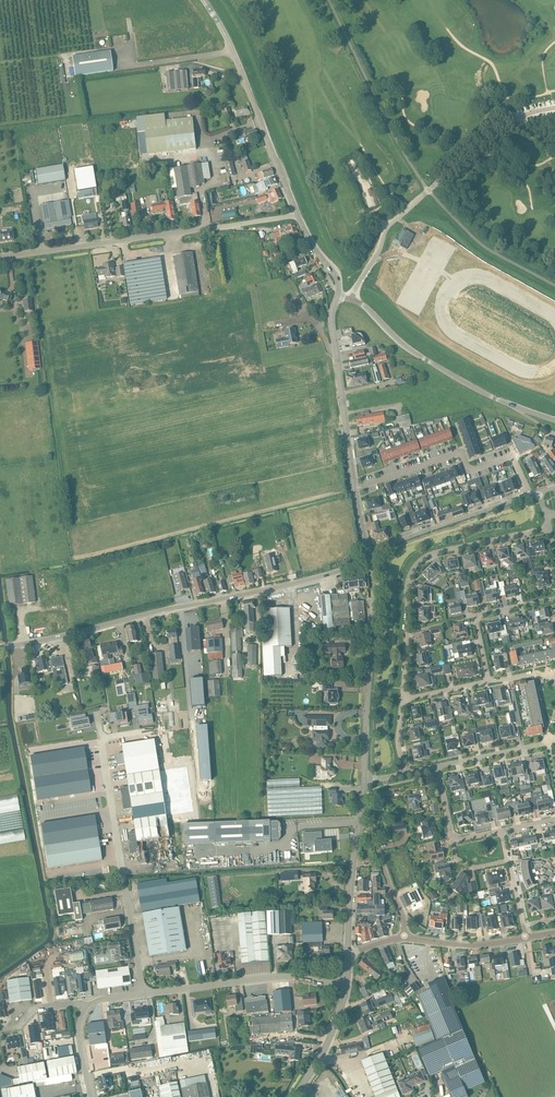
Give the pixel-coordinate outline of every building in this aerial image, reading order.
[(110,52),(72,57),(75,77),(113,72),(110,52)] [(194,77),(193,77),(192,77),(193,89),(199,88),(198,78),(202,78),(202,76),(206,76),(205,69),(193,70),(194,77)] [(168,91),(188,89),(186,71),(166,73),(168,91)] [(233,110),(235,115),(236,119),(250,114),(247,105),(233,110)] [(230,108),(222,111),(223,116),(225,116),(226,120),(232,118),(231,112),(230,108)] [(193,117),(165,120),(165,114),(137,118),(138,133),(145,133),(148,155),(196,149),(193,117)] [(250,138),(258,135),(256,128),(244,132),(246,139),(250,138)] [(231,159),(225,160),(229,177),(236,176),(231,159)] [(245,173),(252,170),(249,161),(241,163),(244,169),(245,173)] [(192,194),(191,189),(205,186),(204,180),(211,179),(208,163),(174,169),(179,198),(180,205),(191,203),(192,209),(191,209),(191,213),(193,212),(194,217),(201,216),(198,202),(197,193),(192,194)] [(63,165),(36,170),(38,185),(65,181),(63,165)] [(93,167),(73,170),(78,199),(94,197),(92,190),(96,189),(93,167)] [(271,169),(262,172),(255,175),(256,178),(258,178),(259,181),(274,175),(271,169)] [(275,178),(265,182),(256,185),(259,193),(268,189),(267,188),(277,184),(275,178)] [(271,192),(267,194),(256,198),(258,204),(267,201),(268,202),(269,202),(270,202),(271,202),(271,203),(282,199),(278,189),(271,192)] [(209,205),(217,204),(215,193),(208,194),(209,205)] [(131,226),(130,217),(129,210),(130,210),(128,200),(127,200),(126,194),(116,196),(116,202),(122,201),(123,211),(125,210),(125,212),(122,213),(123,219),(122,219),(124,227),(131,226)] [(43,222),(44,222),(45,229),(71,225),(70,217),(72,217),(69,200),(40,205),(43,222)] [(139,210),(139,207),(140,207),(139,202),(131,204),(133,216),(141,214),(141,213),(140,213),(140,211),(141,211),(140,209),(139,210)] [(173,202),(152,206),(153,212),(166,210),(168,221),(176,220),(173,202)] [(95,214),(81,216),(82,222),(83,222),(84,230),(98,227),(96,219),(95,219),(95,216),(96,216),(95,214)] [(283,234),(296,229),(294,224),(273,233),(269,235),(271,239),(283,234)] [(283,234),(271,239),(271,240),(275,239),(275,240),(275,241),(274,242),(275,245),(277,245),(277,246),(284,243),(283,241),(288,239),(287,238),(298,234),(296,229),(283,234)] [(406,249),(414,235),(403,229),(397,239),(395,238),(393,242),(406,249)] [(7,233),(7,231),(2,231),(2,233),(0,233),(0,243),(13,241),(12,232),(7,233)] [(282,251),(274,253),(276,260),(284,257),(282,251)] [(179,298),(199,296),(193,252),(173,254),(179,298)] [(305,258),(294,262),(289,264),(293,273),(297,271),(296,269),(307,264),(305,258)] [(116,269),(114,269),(113,263),(103,265),(104,268),(97,269),(98,276),(105,275),(105,277),(107,278),(115,277),(115,272),(117,272),(118,278),(125,277),(123,267),(116,268),(116,269)] [(305,281),(306,283),(304,284),(304,283),(301,284),(301,285),(299,287),(300,290),(308,287),(314,285),(313,284),(317,282),(315,276),(311,278),(310,278),(305,281)] [(308,299),(313,296),(316,295),(317,295),(322,292),(319,285),(314,287),(313,285),(304,289),(300,291),(302,295),(305,293),(308,299)] [(1,299),(7,301),(10,295),(3,292),(2,293),(0,292),(0,299),(1,299)] [(31,300),(23,301),(24,313),(32,312),(31,300)] [(365,345),(364,341),(355,334),(353,335),(352,328),(341,330),(342,337),(351,335),(351,337),(352,337),(352,339),(350,339),(351,341),(352,341),(353,348),(365,345)] [(295,329),(285,331),(286,339),(276,341),(278,348),(288,346),(288,345),(297,343),(295,329)] [(37,347),(27,348),(29,370),(34,370),(35,370),(40,369),(37,347)] [(366,358),(365,358),(371,356),(371,357),(377,356),(375,348),(369,349),(370,353),(365,354),(364,351),(354,353),(355,360),(366,358)] [(385,354),(374,357),(376,364),(387,360),(385,354)] [(351,368),(369,365),(367,358),(350,361),(351,368)] [(388,375),(385,365),(379,367),(382,381),(390,379),(389,375),(388,375)] [(377,368),(371,369),(375,383),(380,382),(377,368)] [(357,375),(356,373),(351,374),(351,376),(347,377),(349,386),(367,383),(366,374),(357,375)] [(384,412),(369,415),(369,411),(362,412),(363,416),(356,417),(357,426),(385,421),(384,412)] [(409,414),(396,417),(398,428),(412,425),(409,414)] [(458,423),(460,429),(470,426),(468,420),(458,423)] [(508,425),(523,431),(524,426),(509,421),(508,425)] [(470,426),(460,429),(462,435),(472,432),(470,426)] [(444,430),(447,440),(452,439),(449,429),(445,431),(445,430),(444,430)] [(442,442),(447,440),(444,430),(439,432),(442,442)] [(437,444),(442,442),(439,432),(434,434),(437,444)] [(472,432),(462,435),(464,441),(474,437),(472,432)] [(359,445),(358,445),(359,449),(360,449),(360,450),(370,447),(369,442),(371,441),(370,434),(360,436),(360,440),(358,441),(359,445)] [(432,446),(437,444),(434,434),(429,436),(432,446)] [(503,435),(497,437),(501,447),(507,445),(503,435)] [(514,438),(512,439),(520,455),(535,447),(534,445),(532,444),(530,445),(529,441),(519,437),(519,436),(519,435),(518,439),(514,438)] [(427,447),(432,446),(429,436),(424,437),(427,447)] [(422,449),(427,447),(424,437),(418,439),(422,449)] [(474,437),(464,441),(467,447),(476,443),(474,437)] [(494,449),(501,447),(497,437),(491,440),(494,449)] [(545,444),(544,448),(543,449),(547,454),(547,453),(547,454),(548,454),(553,450),(554,449),(552,447),(554,440),(546,438),(544,444),(545,444)] [(411,442),(415,452),(420,450),(416,440),(411,442)] [(410,454),(415,452),(411,442),(406,444),(410,454)] [(476,443),(467,447),(469,453),(478,449),(476,443)] [(405,455),(410,454),(406,444),(401,445),(405,455)] [(396,447),(395,445),(390,447),(391,449),(395,459),(400,457),(396,447)] [(400,457),(405,455),(401,445),(396,447),(400,457)] [(389,461),(395,459),(391,449),(386,451),(389,461)] [(481,455),(478,449),(469,453),(471,459),(481,455)] [(368,457),(360,460),(363,468),(368,467),(369,468),(373,467),(372,465),(373,465),(372,461),(376,459),(374,456),(378,455),(376,450),(367,453),(368,457)] [(384,462),(389,461),(386,451),(385,451),(385,452),(381,453),(384,462)] [(554,473),(554,467),(545,452),(539,456),(542,460),(552,475),(554,473)] [(535,477),(541,474),(532,454),(525,457),(527,461),(535,477)] [(455,479),(456,479),(461,477),(463,484),(466,483),(465,482),(466,480),(464,474),(460,475),(460,474),(461,474),(460,470),(459,471),(458,467),(452,469),(452,470),(455,479)] [(456,480),(456,479),(455,479),(452,470),(448,471),(447,472),(450,481),(456,480)] [(445,483),(450,481),(447,472),(446,472),(442,473),(445,483)] [(440,485),(445,483),(442,473),(438,475),(437,475),(440,485)] [(435,487),(440,485),(437,475),(436,475),(436,476),(432,477),(435,487)] [(413,478),(416,488),(421,486),(418,476),(416,477),(413,478)] [(430,488),(435,487),(432,477),(428,478),(427,478),(430,488)] [(411,490),(416,488),(413,478),(409,479),(408,480),(411,490)] [(425,490),(430,488),(427,478),(426,479),(422,480),(425,490)] [(514,480),(508,482),(511,492),(512,493),(518,490),(517,487),(520,486),(517,478),(514,479),(514,480)] [(406,491),(411,490),(408,480),(406,480),(407,480),(403,482),(406,491)] [(401,493),(406,491),(403,482),(399,483),(398,483),(401,493)] [(500,483),(499,484),(500,488),(501,491),(504,490),(505,494),(511,492),(508,482),(502,484),(502,483),(500,483)] [(396,495),(401,493),(398,483),(397,484),(393,485),(396,495)] [(489,487),(493,498),(499,496),(498,492),(501,491),(500,488),(499,484),(489,487)] [(393,485),(387,487),(390,497),(396,495),(393,485)] [(493,498),(489,487),(489,485),(483,487),(482,485),(479,486),(480,490),(481,494),(484,493),(487,500),(493,498)] [(481,503),(479,498),(482,497),(481,494),(480,490),(476,491),(477,492),(471,494),(475,505),(481,503)] [(471,494),(465,496),(464,493),(460,494),(462,500),(466,499),(468,507),(475,505),(471,494)] [(380,507),(378,499),(367,502),(366,503),(367,506),(368,506),(369,510),(375,509),(376,513),(383,511),(381,506),(380,507)] [(431,510),(437,507),(434,499),(428,502),(431,510)] [(420,512),(424,522),(430,520),(427,512),(431,511),(428,505),(424,506),(426,510),(420,512)] [(461,506),(442,513),(441,511),(437,512),(438,515),(440,522),(464,514),(461,506)] [(424,522),(420,512),(414,514),(413,510),(409,512),(411,518),(415,516),(417,525),(424,522)] [(407,519),(411,518),(409,512),(405,513),(406,517),(399,519),(402,527),(403,526),(404,529),(405,529),(405,530),(410,528),(409,527),(410,527),(407,519)] [(380,531),(378,522),(372,523),(374,532),(373,532),(376,542),(388,538),(386,529),(380,531)] [(208,545),(206,537),(199,539),(201,547),(208,545)] [(532,548),(528,548),(530,557),(534,556),(534,553),(545,551),(543,541),(536,543),(536,544),(532,545),(532,548)] [(515,548),(513,548),(514,552),(515,551),(516,556),(520,555),(521,558),(529,556),(527,548),(524,549),(523,545),(515,547),(515,548)] [(507,549),(497,551),(499,560),(504,560),(504,561),(509,565),(514,564),(512,555),(509,556),(507,549)] [(489,552),(480,554),(482,563),(487,562),(488,566),(496,565),(494,557),(491,558),(489,552)] [(274,554),(265,556),(269,573),(277,571),(274,554)] [(464,558),(463,558),(465,569),(475,567),(476,571),(481,570),(479,562),(475,562),(474,556),(468,557),(468,556),(464,557),(464,558)] [(450,561),(444,562),(446,568),(448,568),(449,574),(458,572),(458,569),(459,569),(457,560),(451,562),(450,561)] [(191,572),(194,581),(192,581),(196,595),(205,593),(196,562),(193,563),(195,570),(191,572)] [(201,576),(207,574),(204,565),(198,567),(201,576)] [(439,571),(438,572),(432,566),(429,569),(426,571),(423,575),(429,581),(432,578),(434,579),(435,579),(437,577),(437,576),(440,575),(441,576),(445,574),(442,566),(437,568),(439,571)] [(541,568),(532,570),(533,575),(536,575),(539,587),(549,585),(547,572),(542,573),(541,568)] [(254,583),(252,573),(256,572),(257,578),(263,577),(261,569),(243,573),(246,585),(254,583)] [(232,573),(232,576),(227,577),(229,584),(234,583),(236,588),(245,585),(242,573),(237,574),(236,572),(232,573)] [(183,573),(174,575),(176,583),(177,583),(179,591),(188,589),(183,573)] [(207,595),(216,592),(212,579),(211,575),(205,577),(207,581),(203,582),(207,595)] [(353,577),(355,592),(359,592),(359,588),(366,587),(364,575),(353,577)] [(6,580),(9,606),(35,603),(32,576),(6,580)] [(355,592),(353,577),(343,578),(344,590),(348,589),(349,593),(355,592)] [(510,586),(512,598),(515,597),(515,596),(518,596),(516,587),(520,586),(518,579),(514,580),(515,585),(510,586)] [(224,581),(218,583),(220,592),(227,591),(224,581)] [(490,590),(493,602),(496,601),(499,600),(497,591),(500,590),(499,583),(498,581),(494,582),(495,589),(490,590)] [(512,598),(510,586),(504,587),(503,582),(499,583),(500,590),(504,590),(506,598),(509,598),(509,599),(512,598)] [(419,590),(419,603),(428,603),(428,594),(432,594),(431,587),(423,584),(422,588),(422,590),(419,590)] [(493,602),(490,590),(490,588),(486,589),(486,591),(484,592),(487,603),(489,602),(490,603),(493,602)] [(474,606),(471,594),(466,596),(464,590),(461,591),(462,598),(466,598),(468,607),(470,606),(470,607),(474,606)] [(471,594),(474,606),(477,605),(480,604),(477,593),(471,594)] [(324,635),(334,634),(351,631),(347,594),(325,596),(325,594),(320,594),(324,635)] [(242,609),(244,609),(245,624),(246,632),(254,632),(253,623),(254,623),(253,608),(255,608),(255,601),(242,603),(242,609)] [(364,601),(351,602),(353,621),(366,620),(364,601)] [(425,610),(419,610),(419,621),(429,621),(429,613),(435,613),(435,606),(425,606),(425,610)] [(460,606),(449,608),(451,615),(462,613),(460,606)] [(266,638),(262,638),(264,676),(282,676),(281,657),(285,657),(285,647),(292,647),(290,609),(264,610),(266,638)] [(538,624),(546,623),(547,622),(546,619),(549,618),(548,614),(549,614),(549,610),(548,610),(547,610),(539,611),(540,616),(537,617),(537,618),(538,624)] [(515,618),(518,630),(522,629),(522,632),(528,631),(527,624),(524,625),(522,617),(519,618),(519,617),(515,618)] [(518,630),(515,618),(513,619),(510,620),(511,627),(507,628),(509,637),(514,636),(513,634),(516,634),(515,630),(518,630)] [(221,620),(206,623),(208,632),(223,629),(221,620)] [(502,636),(507,635),(505,626),(500,627),(499,623),(495,624),(491,624),(491,625),(487,626),(487,627),(486,627),(486,630),(488,629),(489,635),(501,632),(502,636)] [(546,623),(538,624),(535,625),(537,632),(542,631),(543,635),(553,633),(553,632),(554,631),(554,628),(553,628),(552,625),(546,626),(546,623)] [(457,639),(468,637),(466,629),(463,629),(462,624),(454,625),(455,631),(457,639)] [(135,626),(126,627),(129,643),(138,641),(135,626)] [(430,635),(441,633),(440,626),(429,629),(430,635)] [(191,628),(186,629),(186,636),(187,636),(187,640),(187,651),(193,651),(201,651),(199,628),(191,628)] [(231,629),(232,652),(242,651),(241,629),(231,629)] [(169,639),(169,644),(174,697),(185,696),(180,643),(178,643),(177,638),(176,630),(168,631),(168,635),(167,635),(167,639),(169,639)] [(429,634),(419,636),(419,638),(419,640),(420,640),(421,648),(431,646),(431,642),(432,642),(431,639),(430,639),(429,634)] [(222,639),(204,640),(204,653),(208,653),(209,660),(223,659),(222,639)] [(554,660),(554,642),(554,639),(548,640),(549,646),(551,646),(552,650),(517,657),(516,653),(510,654),(512,666),(517,665),(517,668),(554,660)] [(80,643),(82,651),(82,653),(84,652),(86,659),(87,665),(98,662),(96,656),(94,657),(92,648),(93,648),(92,644),(91,644),(90,640),(80,643)] [(100,661),(101,667),(102,673),(124,669),(122,663),(115,664),(114,658),(111,659),(111,654),(118,653),(119,655),(123,654),(122,647),(117,648),(116,642),(101,645),(103,656),(104,660),(100,661)] [(472,655),(472,654),(472,651),(471,651),(469,645),(463,646),(462,642),(452,644),(454,654),(458,653),(459,659),(472,656),(472,655)] [(248,645),(248,665),(257,665),(257,645),(248,645)] [(345,645),(324,646),(325,653),(333,653),(333,659),(333,668),(344,667),(343,659),(342,659),(341,653),(345,652),(345,645)] [(428,666),(426,658),(427,658),(428,658),(429,657),(429,656),(430,655),(430,654),(429,653),(435,652),(434,648),(419,651),(420,655),(417,656),(419,668),(424,667),(425,667),(426,667),(427,666),(428,666)] [(165,689),(165,683),(162,653),(151,654),(154,684),(155,690),(165,689)] [(504,663),(508,662),(507,653),(499,655),(500,659),(494,660),(496,671),(505,669),(504,663)] [(242,654),(232,654),(233,678),(243,678),(242,654)] [(37,672),(47,670),(48,673),(52,672),(55,686),(67,684),(62,658),(62,656),(49,659),(50,661),(46,662),(45,660),(43,658),(35,660),(37,672)] [(221,660),(209,661),(210,675),(222,674),(221,660)] [(471,677),(472,676),(476,675),(473,663),(456,667),(459,679),(468,677),(469,678),(470,678),(471,677)] [(99,675),(100,672),(98,672),(99,667),(93,665),(92,670),(93,671),(92,674),(99,675)] [(140,665),(133,666),(135,675),(135,676),(137,685),(151,683),(149,672),(142,673),(140,665)] [(449,665),(442,666),(444,675),(451,674),(449,665)] [(30,683),(27,668),(21,669),(22,675),(18,676),(19,685),(30,683)] [(424,687),(429,686),(433,685),(432,677),(428,678),(427,674),(415,676),(416,681),(418,681),(420,688),(421,688),(424,688),(424,687)] [(205,706),(203,678),(190,679),(192,707),(205,706)] [(220,680),(208,681),(209,697),(221,696),(220,680)] [(526,682),(520,683),(530,729),(526,730),(528,737),(543,733),(542,729),(543,728),(533,683),(526,684),(526,682)] [(323,685),(323,692),(328,692),(328,704),(331,704),(331,705),(335,705),(335,704),(337,704),(337,700),(338,700),(338,695),(337,695),(337,691),(331,691),(331,690),(332,690),(332,685),(323,685)] [(505,705),(511,704),(509,696),(506,697),(505,690),(500,691),(499,690),(497,691),(496,692),(498,703),(505,702),(505,705)] [(137,706),(135,693),(127,694),(129,705),(135,704),(135,706),(133,707),(134,712),(135,712),(136,717),(138,717),(139,725),(154,723),(152,714),(149,715),(148,710),(149,709),(148,704),(137,706)] [(480,695),(482,706),(485,705),(486,709),(493,708),(491,700),(488,701),(486,694),(484,695),(484,694),(483,694),(482,694),(481,694),(480,695)] [(482,706),(480,695),(479,695),(478,695),(477,695),(476,695),(475,695),(475,696),(476,696),(473,697),(475,703),(471,704),(473,712),(480,711),(479,706),(482,706)] [(466,715),(471,714),(470,706),(465,707),(463,699),(455,701),(456,705),(454,705),(455,711),(458,710),(459,715),(466,714),(466,715)] [(444,721),(453,719),(451,712),(448,712),(445,703),(436,705),(439,718),(444,717),(444,721)] [(414,720),(422,719),(419,707),(412,709),(414,720)] [(116,714),(116,712),(109,714),(111,725),(111,724),(120,722),(121,724),(128,723),(127,713),(123,713),(116,714)] [(86,718),(85,714),(70,717),(71,722),(70,722),(72,729),(89,725),(88,718),(86,718)] [(330,726),(330,717),(303,716),(303,726),(317,726),(317,731),(313,731),(313,740),(317,740),(317,747),(326,747),(327,737),(328,737),(328,731),(327,731),(327,726),(330,726)] [(418,730),(422,729),(421,724),(413,726),(414,730),(410,731),(412,742),(420,740),(418,730)] [(491,733),(495,733),(494,725),(486,727),(487,732),(479,733),(482,744),(483,744),(483,745),(486,744),(486,743),(493,742),(491,733)] [(207,726),(196,726),(198,748),(200,781),(211,780),(212,780),(208,726),(207,726)] [(509,739),(515,738),(513,726),(509,727),(499,729),(501,739),(509,737),(509,739)] [(473,740),(477,739),(476,731),(467,733),(468,737),(463,738),(464,744),(463,744),(464,749),(469,748),(469,747),(475,746),(473,740)] [(452,740),(445,741),(448,751),(449,751),(453,751),(453,750),(457,749),(455,743),(459,742),(458,734),(451,736),(452,740)] [(125,765),(127,776),(160,771),(155,740),(122,745),(124,754),(116,755),(118,766),(125,765)] [(421,747),(412,749),(414,760),(417,760),(418,760),(422,760),(422,758),(425,758),(423,750),(430,749),(429,741),(420,743),(421,747)] [(84,748),(30,756),(34,778),(87,770),(84,748)] [(331,766),(331,759),(322,759),(322,767),(321,767),(321,778),(330,778),(330,776),(332,776),(333,776),(333,775),(334,775),(334,774),(335,774),(335,773),(335,772),(335,771),(334,771),(334,770),(333,770),(333,769),(332,769),(330,769),(330,766),(331,766)] [(536,760),(530,761),(532,772),(536,772),(545,770),(543,760),(536,762),(536,760)] [(515,765),(517,776),(521,775),(522,777),(524,776),(525,781),(529,780),(528,775),(527,771),(524,771),(522,763),(515,765)] [(517,776),(515,765),(508,766),(509,773),(506,774),(507,781),(511,780),(511,777),(517,776)] [(129,788),(121,789),(124,810),(132,809),(136,832),(128,833),(129,844),(131,855),(139,854),(141,864),(173,859),(166,816),(193,811),(187,766),(160,771),(127,776),(129,788)] [(495,779),(496,779),(498,780),(500,780),(501,784),(507,783),(505,770),(501,771),(501,768),(493,770),(495,779)] [(87,770),(34,778),(37,801),(91,792),(87,770)] [(477,773),(465,775),(468,785),(479,783),(479,787),(484,786),(493,784),(491,775),(482,777),(478,778),(477,773)] [(458,777),(449,779),(451,787),(452,791),(460,790),(461,797),(466,796),(463,779),(459,780),(458,777)] [(342,794),(337,795),(336,788),(329,789),(329,798),(333,798),(333,806),(343,806),(342,794)] [(420,794),(408,797),(410,804),(412,803),(414,810),(419,809),(418,804),(419,802),(420,802),(420,798),(427,797),(425,788),(419,790),(420,794)] [(543,800),(545,811),(548,811),(548,810),(551,809),(549,799),(553,798),(552,790),(547,791),(548,795),(545,795),(546,799),(543,800)] [(25,841),(18,795),(0,797),(0,844),(25,841)] [(545,811),(543,800),(540,800),(539,797),(532,798),(534,806),(538,805),(539,812),(542,811),(543,812),(545,811)] [(523,804),(525,816),(528,815),(528,814),(531,814),(530,806),(534,806),(532,798),(525,800),(526,803),(523,804)] [(525,816),(523,804),(519,805),(519,801),(512,803),(513,810),(517,809),(519,816),(522,816),(525,816)] [(502,808),(505,820),(508,820),(508,819),(511,818),(509,811),(513,810),(512,803),(505,804),(506,808),(502,808)] [(437,804),(431,806),(433,815),(439,813),(437,804)] [(493,812),(491,804),(485,806),(486,810),(483,810),(484,814),(475,816),(477,825),(478,825),(479,826),(481,826),(482,824),(490,823),(488,813),(493,812)] [(491,804),(493,812),(493,814),(497,813),(499,821),(502,820),(502,821),(505,820),(502,808),(499,809),(498,806),(492,807),(491,804)] [(457,817),(456,817),(457,820),(458,821),(459,826),(469,824),(468,822),(473,821),(471,812),(466,814),(466,813),(457,815),(457,817)] [(95,816),(41,824),(44,847),(98,838),(95,816)] [(431,818),(422,820),(423,826),(421,827),(424,838),(437,834),(435,824),(432,824),(431,818)] [(270,822),(270,821),(214,823),(215,844),(271,842),(271,841),(278,840),(279,840),(280,840),(280,839),(281,839),(281,838),(281,837),(281,836),(281,826),(281,825),(281,824),(280,823),(279,822),(278,822),(277,822),(270,822)] [(403,821),(392,824),(393,832),(405,830),(403,821)] [(304,833),(303,833),(304,851),(305,851),(305,847),(315,846),(316,850),(322,850),(322,852),(326,852),(327,852),(327,850),(332,849),(331,840),(322,840),(315,841),(315,833),(304,834),(304,833)] [(543,851),(546,850),(545,843),(551,841),(549,833),(543,834),(544,838),(540,839),(542,848),(543,851)] [(542,848),(540,839),(536,840),(535,836),(529,837),(531,846),(537,845),(538,849),(542,848)] [(522,838),(524,847),(531,846),(529,837),(522,838)] [(48,868),(102,860),(98,838),(44,847),(48,868)] [(524,847),(522,838),(516,840),(518,849),(524,847)] [(518,849),(516,840),(509,841),(511,850),(518,849)] [(432,851),(430,851),(432,860),(444,858),(442,849),(439,850),(438,844),(431,845),(432,851)] [(394,858),(388,860),(391,866),(392,866),(393,868),(391,868),(393,874),(402,871),(398,859),(403,857),(400,851),(397,851),(397,849),(390,851),(392,857),(394,856),(394,858)] [(521,871),(532,870),(531,866),(531,862),(521,861),(521,866),(521,871)] [(447,880),(451,879),(450,874),(451,874),(449,865),(442,867),(441,863),(434,865),(436,874),(439,873),(440,876),(441,881),(442,881),(443,882),(444,882),(447,881),(447,880)] [(532,870),(521,871),(522,876),(523,880),(533,877),(532,874),(532,870)] [(488,890),(498,888),(497,884),(504,882),(501,871),(494,873),(493,872),(489,873),(489,874),(485,875),(489,890),(488,890)] [(298,872),(281,873),(282,881),(299,880),(298,872)] [(379,877),(379,873),(372,873),(372,881),(373,881),(374,894),(385,893),(385,889),(380,889),(379,877)] [(470,895),(475,895),(474,884),(469,885),(466,883),(469,878),(461,873),(451,889),(459,894),(460,893),(463,895),(470,894),(470,895)] [(315,874),(303,874),(304,884),(305,884),(306,892),(315,891),(315,883),(316,883),(315,874)] [(217,876),(208,878),(212,908),(222,907),(217,876)] [(533,877),(523,880),(525,885),(527,890),(536,885),(535,881),(534,878),(533,877)] [(137,883),(142,912),(200,902),(196,878),(167,883),(166,879),(137,883)] [(367,892),(367,881),(360,881),(359,891),(367,892)] [(50,900),(55,900),(58,916),(74,913),(75,921),(82,920),(79,903),(73,904),(70,888),(49,892),(50,900)] [(498,888),(488,890),(490,898),(496,897),(498,903),(508,901),(506,891),(499,892),(498,889),(498,888)] [(406,895),(400,898),(405,908),(411,905),(411,906),(422,901),(417,890),(406,896),(406,895)] [(434,891),(428,894),(431,901),(438,897),(434,891)] [(358,896),(357,902),(368,902),(368,906),(374,906),(374,901),(373,895),(358,896)] [(373,895),(374,901),(374,906),(375,906),(375,914),(376,916),(385,915),(384,906),(380,906),(379,895),(373,895)] [(554,895),(546,896),(547,898),(541,900),(541,898),(543,910),(553,907),(552,904),(554,904),(554,899),(554,895)] [(91,913),(102,911),(114,909),(112,898),(89,901),(89,902),(80,904),(81,915),(91,913)] [(543,910),(541,898),(533,899),(533,901),(527,902),(529,912),(539,910),(539,907),(542,907),(543,910)] [(507,912),(506,905),(500,907),(500,906),(495,907),(497,914),(501,914),(501,913),(507,912)] [(368,906),(357,907),(357,914),(356,914),(356,917),(360,917),(360,914),(372,914),(375,914),(375,906),(374,906),(368,906)] [(180,907),(142,914),(149,956),(187,950),(180,907)] [(328,908),(320,908),(320,916),(323,915),(323,919),(334,919),(333,911),(328,912),(328,908)] [(279,911),(267,912),(268,935),(280,934),(280,935),(292,934),(291,910),(279,911)] [(265,911),(238,914),(242,964),(269,961),(265,911)] [(481,920),(481,915),(480,913),(473,913),(473,918),(467,919),(467,930),(472,930),(472,931),(475,931),(475,930),(476,930),(476,920),(481,920)] [(446,924),(447,915),(440,914),(440,918),(432,916),(430,927),(435,927),(435,928),(442,929),(443,923),(446,924)] [(481,915),(481,920),(482,923),(486,922),(488,931),(497,929),(494,916),(485,918),(485,914),(481,915)] [(390,917),(390,915),(382,917),(382,916),(376,918),(377,920),(381,937),(387,935),(384,925),(392,923),(391,921),(394,920),(393,918),(394,918),(394,916),(390,917)] [(504,915),(500,916),(502,923),(503,923),(504,928),(514,926),(514,925),(514,924),(514,921),(513,921),(512,916),(505,917),(504,915)] [(461,926),(461,918),(458,918),(458,916),(454,916),(454,920),(452,920),(452,925),(451,925),(451,929),(452,929),(452,930),(454,930),(454,931),(457,931),(457,930),(459,931),(459,926),(461,926)] [(118,917),(103,920),(104,931),(120,928),(118,917)] [(368,917),(368,923),(358,923),(358,927),(367,928),(369,927),(371,927),(371,917),(368,917)] [(322,922),(302,923),(303,943),(322,942),(323,942),(322,922)] [(367,929),(368,931),(370,940),(378,938),(375,927),(367,929)] [(368,931),(367,929),(367,928),(361,928),(356,928),(356,934),(361,934),(362,944),(370,941),(368,931)] [(124,954),(123,942),(106,945),(107,949),(115,948),(116,955),(114,956),(115,961),(127,959),(127,954),(124,954)] [(322,942),(303,943),(303,948),(318,948),(318,951),(322,951),(322,954),(330,954),(329,947),(322,947),(322,942)] [(419,954),(419,945),(408,944),(401,946),(405,958),(405,956),(409,968),(414,966),(410,954),(418,955),(419,954)] [(292,945),(281,946),(278,946),(278,960),(279,960),(286,960),(286,959),(289,959),(293,959),(292,945)] [(550,954),(554,953),(554,948),(549,949),(549,946),(542,947),(544,956),(550,955),(550,954)] [(82,949),(68,951),(70,961),(83,959),(82,949)] [(387,949),(381,952),(387,965),(393,962),(387,949)] [(517,953),(510,954),(511,962),(515,962),(516,966),(520,965),(525,965),(524,959),(520,960),(519,955),(518,956),(517,953)] [(225,955),(218,956),(220,969),(226,968),(226,966),(231,965),(230,958),(225,959),(225,955)] [(481,963),(485,962),(485,965),(490,964),(489,962),(490,961),(489,955),(480,956),(481,963)] [(494,956),(495,963),(494,963),(495,967),(503,965),(503,962),(504,961),(503,955),(494,956)] [(480,966),(478,967),(477,963),(477,957),(468,958),(469,964),(469,968),(467,968),(468,972),(470,971),(470,968),(474,968),(475,970),(474,970),(476,982),(481,982),(481,979),(482,979),(480,970),(481,969),(480,966)] [(364,959),(359,965),(378,980),(383,973),(375,967),(376,966),(368,959),(367,961),(364,959)] [(457,960),(459,974),(468,973),(467,970),(465,970),(464,959),(457,960)] [(202,969),(203,970),(205,970),(204,963),(200,964),(199,960),(197,961),(198,970),(202,969)] [(166,965),(156,966),(157,976),(166,975),(166,976),(171,976),(170,970),(176,969),(175,962),(166,963),(166,965)] [(88,972),(88,966),(75,967),(75,968),(73,968),(73,971),(71,971),(71,970),(64,971),(63,968),(52,970),(53,977),(84,973),(86,972),(88,972)] [(131,984),(128,967),(95,971),(96,976),(90,977),(90,982),(97,981),(98,989),(131,984)] [(40,974),(40,971),(30,973),(31,979),(42,978),(42,974),(40,974)] [(86,979),(83,979),(83,974),(76,975),(78,993),(85,992),(84,983),(87,983),(86,979)] [(76,981),(73,981),(72,976),(66,977),(68,995),(74,994),(73,985),(76,985),(76,981)] [(10,1003),(31,1000),(28,978),(7,981),(10,1003)] [(64,982),(61,982),(61,978),(54,978),(56,997),(63,996),(62,987),(65,986),(64,982)] [(418,995),(437,1042),(463,1031),(452,1005),(455,1004),(444,978),(428,985),(430,990),(418,995)] [(43,985),(40,985),(39,981),(33,982),(36,999),(42,999),(40,989),(43,989),(43,985)] [(410,997),(420,989),(415,982),(404,990),(410,997)] [(366,990),(365,987),(360,989),(364,998),(377,991),(374,986),(366,990)] [(275,1013),(291,1011),(292,1011),(290,990),(273,991),(275,1013)] [(405,1002),(401,991),(396,993),(396,992),(376,1000),(375,998),(373,999),(373,998),(370,1000),(370,1001),(362,1004),(366,1015),(375,1011),(374,1009),(378,1007),(379,1008),(394,1001),(396,1006),(398,1005),(398,1006),(399,1009),(403,1007),(401,1004),(405,1002)] [(316,994),(303,996),(304,1005),(317,1004),(316,994)] [(228,1006),(235,1005),(236,1012),(243,1011),(241,998),(236,999),(236,996),(227,997),(228,1006)] [(251,1016),(269,1014),(267,1000),(266,1000),(265,997),(266,997),(265,997),(264,996),(262,996),(261,996),(259,997),(258,997),(257,998),(255,998),(254,998),(252,998),(251,998),(249,997),(249,996),(248,997),(247,998),(246,999),(245,999),(247,1016),(251,1016)] [(210,999),(194,1001),(195,1013),(212,1010),(210,999)] [(176,1004),(167,1005),(164,1006),(165,1015),(170,1014),(173,1014),(173,1015),(179,1014),(178,1007),(176,1007),(176,1004)] [(142,1022),(141,1019),(149,1018),(148,1008),(143,1008),(143,1009),(135,1010),(136,1013),(131,1014),(132,1022),(133,1025),(138,1024),(138,1023),(142,1022)] [(110,1028),(118,1027),(119,1029),(120,1030),(123,1030),(123,1029),(124,1027),(123,1021),(121,1021),(120,1010),(107,1012),(109,1023),(110,1028)] [(291,1011),(275,1013),(269,1014),(251,1016),(252,1018),(253,1034),(293,1031),(292,1014),(291,1014),(291,1011)] [(56,1027),(59,1026),(60,1029),(66,1029),(64,1012),(58,1013),(59,1022),(56,1023),(56,1027)] [(310,1012),(298,1013),(299,1023),(301,1023),(301,1027),(310,1026),(310,1018),(311,1018),(310,1012)] [(42,1028),(45,1028),(45,1031),(54,1030),(52,1013),(43,1014),(44,1023),(41,1024),(42,1028)] [(373,1029),(372,1027),(393,1019),(390,1013),(375,1019),(376,1021),(370,1023),(368,1018),(358,1022),(363,1033),(373,1029)] [(185,1023),(165,1025),(164,1020),(155,1021),(159,1058),(189,1052),(185,1023)] [(104,1022),(88,1024),(91,1046),(107,1044),(104,1022)] [(435,1040),(429,1024),(410,1030),(416,1047),(435,1040)] [(38,1025),(28,1026),(30,1044),(41,1043),(38,1025)] [(216,1038),(215,1028),(188,1032),(189,1042),(216,1038)] [(56,1038),(70,1037),(69,1030),(61,1031),(62,1034),(56,1035),(56,1038)] [(465,1036),(463,1031),(437,1042),(418,1050),(430,1077),(441,1072),(451,1096),(467,1096),(465,1091),(485,1082),(465,1036)] [(7,1050),(20,1048),(19,1037),(6,1039),(6,1041),(4,1042),(5,1046),(7,1046),(7,1050)] [(363,1042),(358,1044),(357,1043),(348,1045),(348,1046),(340,1048),(342,1055),(350,1053),(350,1054),(359,1052),(359,1050),(364,1049),(363,1042)] [(275,1054),(291,1056),(291,1060),(299,1061),(300,1048),(293,1047),(294,1043),(276,1043),(275,1054)] [(131,1060),(153,1057),(151,1046),(130,1049),(131,1060)] [(44,1063),(28,1065),(25,1049),(20,1050),(23,1066),(17,1068),(19,1079),(11,1080),(12,1085),(47,1079),(44,1063)] [(111,1067),(124,1064),(124,1063),(125,1063),(124,1053),(110,1055),(111,1065),(111,1067)] [(386,1061),(383,1053),(361,1061),(375,1096),(374,1096),(400,1096),(397,1088),(390,1071),(386,1061)] [(73,1057),(46,1062),(49,1078),(76,1073),(73,1057)] [(416,1073),(414,1070),(411,1071),(412,1075),(407,1077),(408,1080),(405,1081),(404,1079),(398,1081),(403,1094),(413,1090),(411,1087),(425,1081),(420,1071),(416,1073)] [(210,1096),(205,1075),(180,1080),(183,1096),(210,1096)] [(110,1088),(107,1076),(98,1078),(101,1090),(110,1088)] [(178,1082),(159,1086),(162,1096),(181,1096),(178,1082)] [(33,1084),(6,1089),(8,1096),(35,1096),(33,1084)] [(335,1087),(339,1096),(346,1096),(341,1085),(335,1087)]
